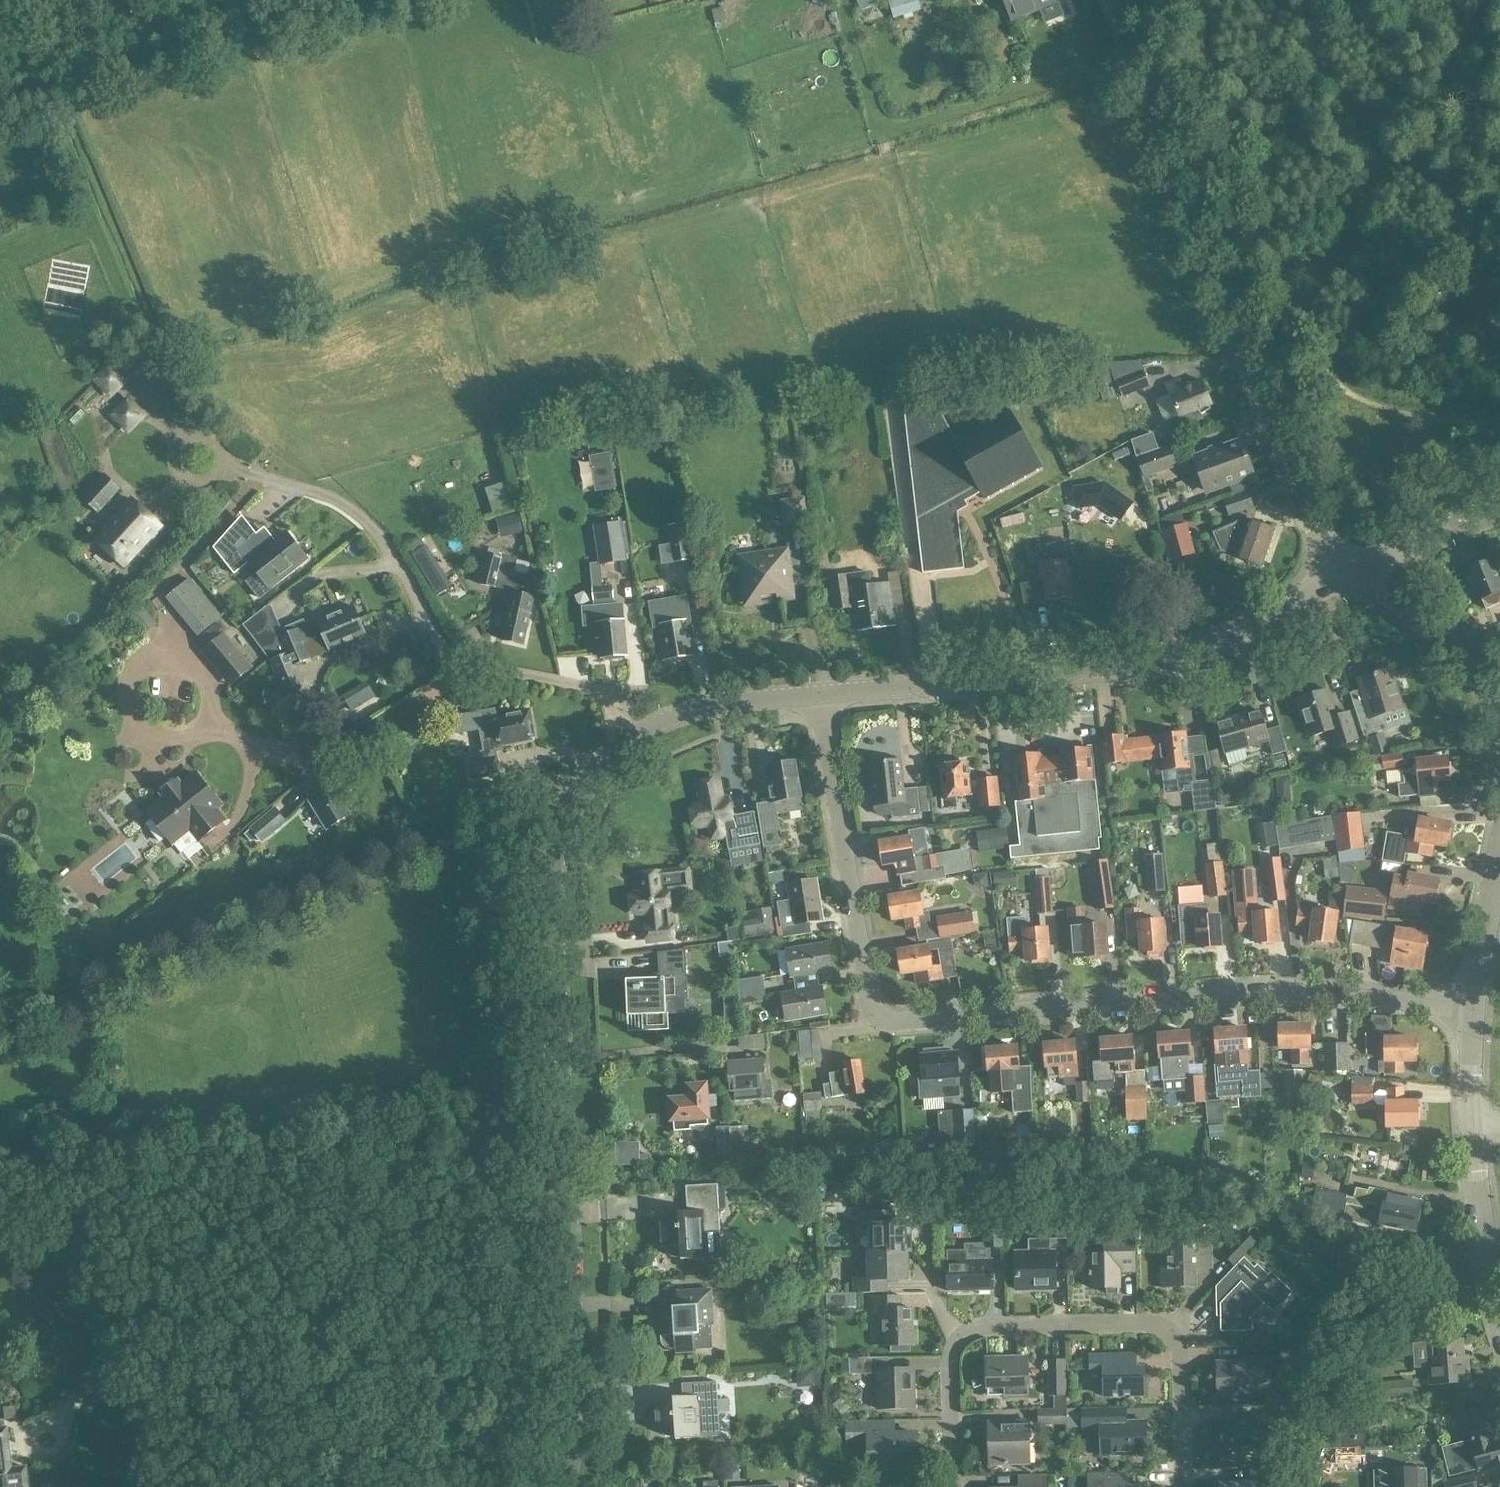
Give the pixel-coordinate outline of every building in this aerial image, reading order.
[(895,18),(922,9),(919,0),(890,0),(895,18)] [(1013,20),(1063,0),(1005,0),(1013,20)] [(1144,371),(1118,382),(1124,396),(1150,385),(1144,371)] [(1185,429),(1204,422),(1201,414),(1211,409),(1209,404),(1211,403),(1202,380),(1183,387),(1179,378),(1166,384),(1185,429)] [(128,395),(109,415),(129,436),(149,415),(128,395)] [(984,498),(1040,467),(1040,468),(1042,467),(1010,410),(1006,412),(1007,413),(954,442),(930,399),(904,402),(924,574),(963,569),(956,505),(980,492),(984,498)] [(1241,441),(1195,458),(1208,492),(1253,475),(1241,441)] [(1169,449),(1140,459),(1146,476),(1176,465),(1169,449)] [(610,450),(587,453),(591,489),(614,486),(610,450)] [(83,498),(98,513),(121,488),(105,474),(83,498)] [(470,477),(461,479),(464,497),(474,495),(470,477)] [(1077,508),(1100,505),(1120,520),(1134,502),(1107,482),(1073,487),(1077,508)] [(1230,516),(1254,507),(1248,491),(1225,500),(1230,516)] [(491,511),(513,505),(510,492),(487,498),(491,511)] [(784,524),(808,521),(805,497),(781,500),(784,524)] [(162,527),(133,500),(96,539),(125,567),(162,527)] [(1196,554),(1187,523),(1185,524),(1182,514),(1157,521),(1160,533),(1162,533),(1171,561),(1196,554)] [(287,533),(266,549),(240,517),(214,548),(235,575),(250,563),(270,588),(308,559),(287,533)] [(1266,554),(1267,554),(1271,543),(1270,542),(1275,530),(1252,522),(1250,517),(1213,534),(1221,552),(1262,566),(1266,554)] [(626,560),(619,519),(614,520),(614,524),(595,527),(601,564),(626,560)] [(497,524),(499,535),(520,532),(518,521),(497,524)] [(203,534),(181,561),(193,570),(215,543),(203,534)] [(671,542),(658,542),(659,564),(672,563),(671,542)] [(688,561),(685,543),(673,545),(676,563),(688,561)] [(1068,561),(1052,564),(1049,545),(1036,547),(1042,582),(1044,582),(1047,601),(1059,599),(1063,602),(1068,602),(1071,597),(1074,596),(1071,579),(1077,578),(1079,575),(1078,567),(1075,565),(1069,566),(1068,561)] [(430,583),(441,578),(423,546),(413,551),(430,583)] [(788,548),(737,555),(744,607),(796,600),(788,548)] [(510,609),(502,640),(524,645),(531,614),(535,597),(525,595),(529,577),(514,573),(517,561),(504,558),(486,554),(479,584),(497,588),(497,587),(511,591),(514,593),(510,609)] [(1491,561),(1467,571),(1474,586),(1471,587),(1477,602),(1482,599),(1487,609),(1499,604),(1499,581),(1491,561)] [(835,610),(855,607),(859,631),(896,626),(890,583),(870,586),(868,574),(831,580),(835,610)] [(166,598),(199,637),(223,617),(191,578),(166,598)] [(600,638),(602,658),(613,657),(613,660),(625,659),(625,656),(628,655),(623,604),(610,605),(609,599),(613,599),(612,586),(593,588),(595,601),(598,600),(599,606),(583,608),(584,625),(595,624),(596,638),(600,638)] [(661,600),(681,598),(679,586),(660,588),(661,600)] [(265,609),(243,625),(258,644),(267,655),(271,660),(271,661),(285,654),(284,650),(305,641),(306,643),(360,621),(354,607),(334,615),(333,613),(306,624),(304,620),(281,629),(271,605),(265,608),(265,609)] [(131,619),(144,636),(158,625),(145,608),(131,619)] [(660,626),(665,659),(692,655),(689,640),(693,639),(689,611),(665,615),(666,624),(660,626)] [(271,661),(271,660),(269,661),(282,692),(305,682),(297,664),(313,658),(312,656),(330,648),(332,652),(347,645),(347,643),(366,635),(360,621),(306,643),(305,641),(284,650),(285,654),(271,661)] [(225,632),(201,652),(231,688),(255,668),(225,632)] [(1381,715),(1403,707),(1390,669),(1359,680),(1367,704),(1355,708),(1365,737),(1386,730),(1381,715)] [(368,680),(341,695),(350,711),(349,711),(355,721),(373,711),(374,712),(383,706),(368,680)] [(1336,716),(1328,690),(1300,698),(1311,738),(1332,732),(1336,747),(1358,741),(1350,712),(1336,716)] [(342,705),(323,716),(331,729),(350,718),(342,705)] [(484,751),(479,752),(481,760),(470,762),(473,779),(500,774),(496,751),(503,750),(502,744),(532,739),(531,736),(534,736),(529,711),(496,717),(495,709),(454,717),(457,733),(480,729),(484,751)] [(1217,723),(1226,752),(1268,739),(1273,755),(1287,750),(1280,726),(1266,730),(1261,710),(1217,723)] [(1196,782),(1194,766),(1190,766),(1186,733),(1174,734),(1171,731),(1166,732),(1163,736),(1159,736),(1160,737),(1124,741),(1124,735),(1102,738),(1105,764),(1162,757),(1164,770),(1177,768),(1180,792),(1192,790),(1191,782),(1196,782)] [(1063,755),(1052,756),(1052,751),(1014,755),(1023,845),(1010,846),(1012,858),(1100,849),(1093,780),(1090,747),(1074,749),(1073,747),(1062,748),(1063,755)] [(1405,767),(1403,753),(1381,757),(1384,770),(1405,767)] [(1405,784),(1399,785),(1400,797),(1438,793),(1437,781),(1450,779),(1449,774),(1451,774),(1450,764),(1448,764),(1448,758),(1417,760),(1418,770),(1404,771),(1405,784)] [(901,760),(869,763),(874,813),(881,819),(920,815),(917,787),(904,789),(901,760)] [(783,762),(781,764),(769,766),(772,787),(768,788),(770,802),(775,801),(777,814),(803,810),(801,797),(795,762),(791,763),(789,761),(783,762)] [(969,774),(971,772),(970,766),(968,765),(967,762),(940,765),(943,797),(941,798),(942,809),(957,807),(956,796),(970,795),(969,774)] [(147,812),(153,819),(145,825),(160,844),(168,838),(175,847),(191,834),(199,845),(230,820),(222,810),(226,807),(198,772),(182,784),(179,780),(159,795),(163,800),(147,812)] [(977,779),(980,807),(1000,806),(997,778),(977,779)] [(718,779),(698,783),(702,805),(696,806),(692,811),(694,823),(700,826),(709,824),(712,838),(741,833),(742,840),(759,837),(754,812),(738,815),(738,817),(731,818),(728,800),(722,801),(718,779)] [(308,798),(327,829),(351,814),(332,783),(308,798)] [(1214,786),(1199,788),(1201,811),(1216,809),(1214,786)] [(125,793),(116,798),(127,817),(136,811),(125,793)] [(309,803),(294,812),(306,832),(321,823),(309,803)] [(276,806),(249,829),(250,830),(245,834),(251,841),(260,842),(262,844),(289,822),(276,806)] [(772,814),(760,816),(759,811),(758,811),(764,848),(782,845),(778,820),(773,821),(772,814)] [(1335,815),(1338,851),(1363,848),(1360,812),(1335,815)] [(1277,824),(1281,848),(1335,839),(1331,815),(1277,824)] [(1420,819),(1416,838),(1387,833),(1382,861),(1404,865),(1406,851),(1431,856),(1433,843),(1447,846),(1448,840),(1449,840),(1451,831),(1449,830),(1450,824),(1420,819)] [(1275,823),(1259,826),(1263,850),(1279,847),(1275,823)] [(976,832),(980,853),(1010,848),(1007,827),(976,832)] [(884,864),(897,861),(899,874),(917,871),(920,884),(946,879),(946,876),(968,872),(964,850),(924,857),(924,856),(914,858),(910,837),(880,842),(884,864)] [(1146,854),(1148,890),(1164,889),(1162,853),(1146,854)] [(1285,898),(1280,857),(1266,859),(1271,900),(1285,898)] [(1107,860),(1092,862),(1099,909),(1114,907),(1107,860)] [(1207,864),(1211,896),(1227,894),(1223,862),(1207,864)] [(690,888),(688,869),(639,874),(640,892),(631,893),(627,898),(628,909),(633,913),(647,912),(648,926),(646,926),(647,941),(673,938),(672,924),(671,923),(668,890),(690,888)] [(1235,918),(1239,917),(1240,930),(1256,929),(1257,942),(1279,940),(1277,910),(1258,911),(1255,869),(1232,871),(1235,918)] [(1391,893),(1388,893),(1386,909),(1418,916),(1422,899),(1434,902),(1436,897),(1438,897),(1440,887),(1438,886),(1439,881),(1409,875),(1408,878),(1395,875),(1391,893)] [(1037,878),(1039,913),(1052,913),(1049,877),(1037,878)] [(812,933),(810,921),(822,919),(815,880),(789,884),(796,924),(782,926),(784,937),(812,933)] [(1386,909),(1388,893),(1388,891),(1346,887),(1344,909),(1343,917),(1385,922),(1386,909)] [(919,892),(889,897),(893,918),(906,916),(908,929),(931,925),(929,911),(923,912),(919,892)] [(1333,910),(1344,909),(1342,892),(1331,893),(1333,910)] [(1313,925),(1312,939),(1333,942),(1337,911),(1317,908),(1317,903),(1297,900),(1299,910),(1297,923),(1313,925)] [(1072,956),(1085,955),(1085,956),(1107,954),(1104,923),(1085,925),(1084,907),(1070,908),(1071,929),(1070,929),(1072,956)] [(1163,919),(1142,920),(1142,908),(1127,909),(1129,939),(1142,938),(1143,951),(1165,949),(1163,919)] [(938,922),(940,939),(951,937),(951,938),(976,933),(973,911),(937,917),(938,922)] [(1186,934),(1199,933),(1200,947),(1221,945),(1219,914),(1198,916),(1198,919),(1185,920),(1186,934)] [(1010,951),(1027,949),(1028,960),(1049,959),(1047,928),(1027,930),(1026,918),(1008,919),(1010,951)] [(1385,925),(1354,919),(1350,943),(1381,949),(1383,939),(1385,925)] [(1400,928),(1385,925),(1383,939),(1395,941),(1393,951),(1396,952),(1394,964),(1421,969),(1424,950),(1427,951),(1428,941),(1426,940),(1427,935),(1399,930),(1400,928)] [(932,967),(930,951),(938,949),(940,959),(954,957),(951,938),(951,937),(940,939),(927,941),(928,946),(898,951),(902,973),(915,970),(917,982),(943,978),(941,965),(932,967)] [(787,950),(792,976),(831,969),(826,943),(787,950)] [(688,999),(685,948),(657,952),(659,978),(627,979),(628,1016),(646,1015),(647,1031),(669,1030),(668,1000),(688,999)] [(762,977),(737,980),(739,992),(764,989),(762,977)] [(782,994),(786,1020),(825,1013),(821,987),(782,994)] [(740,1004),(766,1000),(764,989),(739,992),(740,1004)] [(1308,1065),(1308,1047),(1311,1047),(1311,1025),(1280,1025),(1280,1047),(1294,1047),(1294,1065),(1308,1065)] [(1246,1028),(1216,1031),(1218,1053),(1218,1052),(1219,1066),(1218,1066),(1219,1083),(1242,1082),(1242,1072),(1249,1072),(1248,1064),(1249,1063),(1248,1050),(1246,1028)] [(821,1062),(819,1029),(799,1031),(802,1064),(821,1062)] [(1186,1073),(1190,1073),(1189,1054),(1191,1054),(1190,1033),(1159,1035),(1162,1081),(1185,1079),(1187,1102),(1205,1101),(1203,1077),(1187,1078),(1186,1073)] [(1132,1037),(1101,1040),(1105,1074),(1135,1071),(1132,1037)] [(1416,1038),(1385,1037),(1385,1073),(1402,1073),(1402,1060),(1415,1060),(1416,1038)] [(1075,1042),(1045,1044),(1046,1065),(1047,1065),(1048,1079),(1078,1077),(1078,1075),(1075,1076),(1074,1064),(1077,1063),(1075,1042)] [(1326,1071),(1333,1071),(1349,1070),(1348,1044),(1325,1045),(1326,1071)] [(1018,1047),(987,1050),(989,1071),(991,1095),(1012,1093),(1014,1114),(1033,1112),(1031,1089),(1031,1067),(1020,1068),(1018,1047)] [(959,1095),(956,1051),(922,1054),(924,1079),(919,1079),(921,1098),(959,1095)] [(831,1084),(824,1085),(826,1098),(865,1092),(861,1061),(844,1063),(845,1071),(830,1073),(831,1084)] [(772,1098),(770,1085),(769,1085),(768,1079),(764,1080),(763,1062),(729,1065),(731,1089),(734,1088),(735,1101),(772,1098)] [(1303,1090),(1303,1070),(1287,1070),(1287,1090),(1303,1090)] [(1260,1071),(1249,1072),(1242,1072),(1242,1082),(1243,1099),(1261,1098),(1260,1071)] [(1089,1082),(1077,1083),(1078,1103),(1090,1102),(1089,1082)] [(707,1106),(716,1106),(716,1096),(706,1097),(706,1085),(689,1086),(690,1099),(671,1100),(672,1120),(673,1120),(674,1132),(691,1131),(691,1126),(709,1125),(707,1106)] [(1373,1086),(1352,1087),(1352,1104),(1373,1104),(1373,1086)] [(1127,1087),(1128,1118),(1147,1117),(1146,1087),(1127,1087)] [(1387,1103),(1387,1126),(1417,1125),(1417,1102),(1403,1102),(1403,1088),(1389,1089),(1389,1103),(1387,1103)] [(804,1095),(806,1111),(822,1110),(820,1094),(804,1095)] [(1222,1101),(1207,1102),(1209,1122),(1224,1121),(1222,1101)] [(977,1147),(974,1110),(953,1111),(954,1132),(940,1133),(941,1149),(977,1147)] [(749,1150),(747,1126),(730,1127),(732,1151),(749,1150)] [(720,1152),(732,1151),(730,1127),(718,1128),(720,1152)] [(1126,1164),(1126,1161),(1125,1150),(1113,1150),(1113,1158),(1113,1164),(1126,1164)] [(640,1155),(640,1166),(652,1166),(652,1154),(640,1155)] [(659,1247),(666,1246),(666,1250),(668,1254),(670,1256),(674,1257),(681,1257),(681,1259),(706,1258),(704,1231),(720,1230),(717,1184),(686,1186),(687,1211),(678,1212),(679,1217),(657,1218),(659,1247)] [(1346,1197),(1346,1196),(1317,1190),(1313,1212),(1342,1218),(1344,1205),(1365,1210),(1367,1204),(1382,1207),(1379,1223),(1415,1231),(1421,1202),(1387,1195),(1387,1192),(1369,1188),(1368,1191),(1356,1188),(1354,1198),(1346,1197)] [(894,1211),(862,1212),(863,1226),(877,1226),(877,1251),(869,1252),(912,1251),(911,1223),(895,1224),(894,1211)] [(990,1216),(991,1244),(1003,1244),(1002,1216),(990,1216)] [(1244,1231),(1221,1254),(1235,1267),(1258,1244),(1244,1231)] [(1121,1288),(1120,1255),(1136,1255),(1136,1234),(1106,1235),(1106,1255),(1092,1255),(1092,1288),(1108,1288),(1108,1294),(1120,1294),(1120,1288),(1121,1288)] [(1162,1250),(1163,1287),(1197,1286),(1197,1269),(1213,1269),(1212,1240),(1175,1241),(1175,1236),(1158,1236),(1158,1250),(1162,1250)] [(1067,1239),(1028,1240),(1028,1253),(1016,1253),(1017,1290),(1056,1289),(1056,1264),(1068,1264),(1067,1239)] [(869,1278),(855,1278),(856,1293),(887,1292),(887,1279),(904,1279),(903,1252),(912,1252),(912,1251),(869,1252),(869,1278)] [(1245,1258),(1225,1279),(1235,1289),(1221,1304),(1222,1331),(1254,1331),(1254,1316),(1269,1300),(1278,1309),(1294,1293),(1272,1272),(1269,1275),(1258,1265),(1255,1268),(1245,1258)] [(949,1291),(993,1290),(993,1260),(948,1261),(949,1291)] [(661,1341),(663,1345),(666,1348),(670,1349),(675,1349),(675,1353),(695,1352),(694,1334),(699,1333),(698,1325),(713,1324),(711,1289),(676,1292),(678,1315),(655,1316),(656,1336),(661,1336),(661,1341)] [(849,1295),(833,1303),(840,1317),(856,1309),(849,1295)] [(872,1296),(872,1317),(877,1317),(878,1345),(892,1345),(892,1351),(912,1350),(912,1344),(913,1344),(912,1308),(902,1309),(901,1295),(872,1296)] [(1430,1383),(1468,1380),(1467,1365),(1463,1365),(1461,1340),(1427,1342),(1430,1383)] [(1282,1358),(1314,1357),(1314,1343),(1282,1344),(1282,1358)] [(1128,1355),(1091,1356),(1092,1373),(1104,1372),(1105,1395),(1145,1394),(1144,1368),(1135,1368),(1135,1355),(1128,1355)] [(889,1369),(888,1357),(864,1357),(864,1358),(850,1358),(850,1375),(877,1374),(878,1408),(915,1407),(914,1368),(889,1369)] [(1028,1357),(987,1358),(988,1387),(1005,1387),(1005,1397),(1028,1397),(1028,1357)] [(1247,1358),(1247,1363),(1219,1363),(1219,1395),(1258,1394),(1271,1394),(1270,1378),(1270,1357),(1247,1358)] [(1066,1394),(1065,1360),(1049,1360),(1050,1395),(1066,1394)] [(801,1395),(815,1394),(814,1380),(800,1381),(801,1395)] [(1412,1380),(1378,1383),(1380,1399),(1414,1397),(1412,1380)] [(719,1415),(717,1381),(682,1384),(682,1397),(673,1397),(674,1403),(652,1404),(654,1426),(661,1426),(661,1430),(662,1433),(665,1436),(669,1437),(676,1436),(676,1439),(700,1437),(699,1416),(719,1415)] [(1277,1405),(1278,1419),(1308,1419),(1315,1404),(1277,1405)] [(1146,1421),(1127,1421),(1127,1407),(1118,1407),(1082,1408),(1082,1425),(1082,1430),(1102,1430),(1103,1456),(1146,1455),(1146,1421)] [(1067,1423),(1067,1409),(1039,1410),(1040,1424),(1067,1423)] [(1267,1418),(1221,1419),(1222,1435),(1220,1435),(1220,1451),(1268,1449),(1267,1418)] [(895,1421),(847,1422),(847,1440),(868,1440),(869,1469),(916,1468),(915,1432),(895,1433),(895,1421)] [(1029,1421),(989,1422),(990,1464),(1022,1463),(1030,1463),(1030,1443),(1029,1421)] [(1332,1448),(1367,1446),(1366,1421),(1331,1422),(1332,1448)] [(24,1465),(10,1467),(4,1426),(0,1426),(0,1486),(27,1486),(24,1465)] [(1471,1439),(1443,1447),(1446,1461),(1450,1475),(1463,1472),(1479,1468),(1480,1470),(1499,1465),(1499,1438),(1490,1440),(1488,1429),(1470,1434),(1471,1439)] [(1317,1470),(1330,1475),(1334,1466),(1362,1465),(1362,1451),(1325,1451),(1317,1470)] [(1265,1483),(1277,1483),(1276,1467),(1250,1467),(1251,1483),(1221,1483),(1221,1486),(1265,1486),(1265,1483)] [(1425,1469),(1417,1469),(1391,1469),(1391,1470),(1375,1471),(1375,1486),(1426,1486),(1425,1469)] [(1147,1485),(1131,1485),(1131,1474),(1069,1475),(1069,1486),(1147,1486),(1147,1485)] [(1444,1481),(1445,1486),(1477,1486),(1473,1474),(1444,1481)] [(1046,1476),(1020,1476),(1020,1486),(1046,1486),(1046,1476)]
